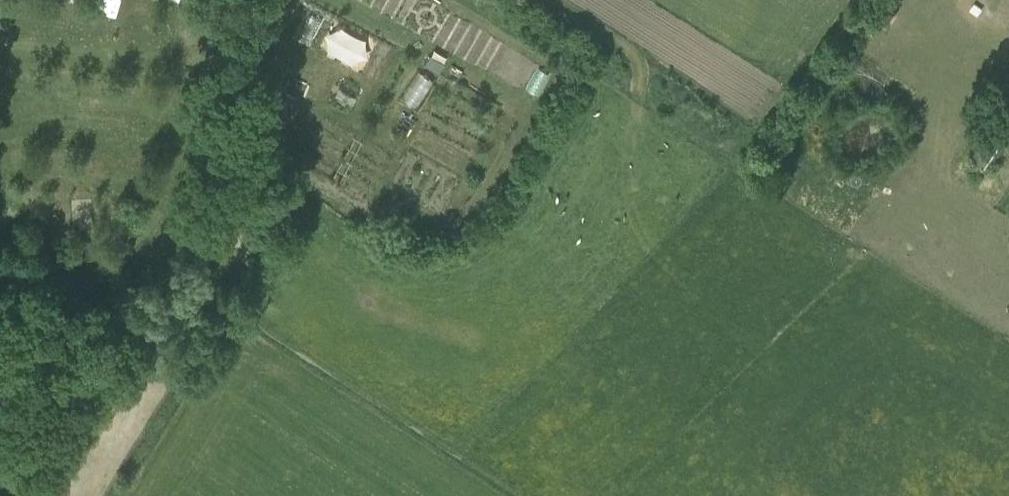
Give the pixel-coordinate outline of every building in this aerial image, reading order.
[(314,31),(318,33),(325,19),(310,12),(298,38),(309,43),(314,31)] [(424,109),(438,78),(418,69),(404,100),(424,109)] [(993,170),(1008,147),(1008,132),(995,122),(972,156),(993,170)]
